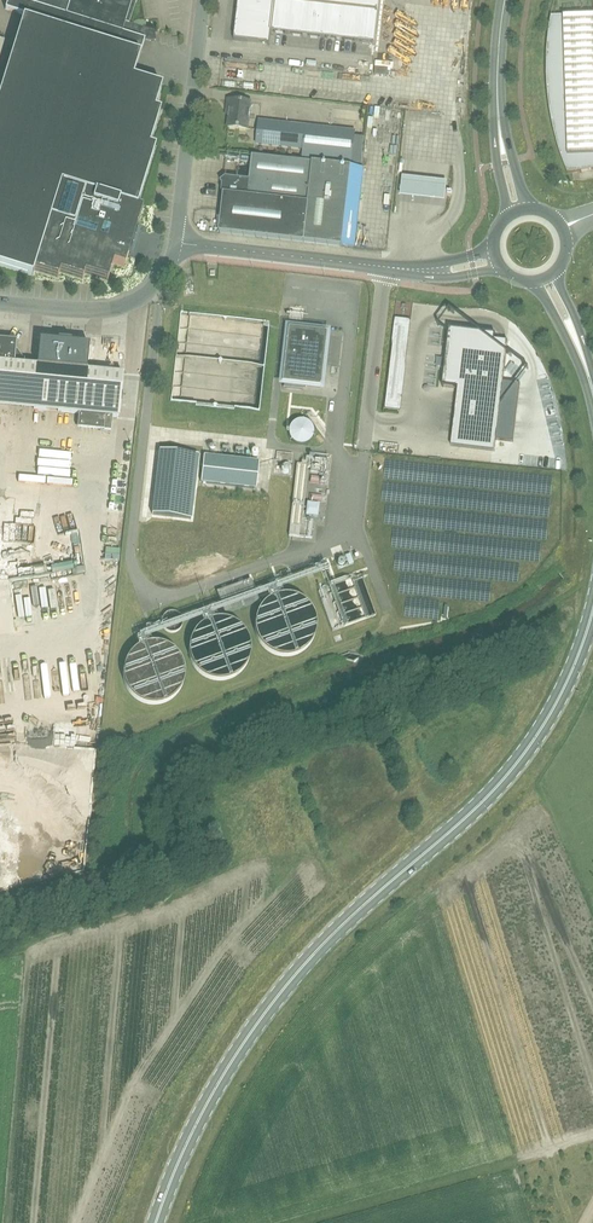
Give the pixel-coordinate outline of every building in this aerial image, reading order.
[(162,86),(133,77),(145,39),(121,32),(121,33),(120,32),(121,32),(19,0),(8,0),(5,9),(24,15),(23,18),(22,17),(0,90),(0,266),(32,276),(34,270),(58,278),(59,272),(82,279),(84,273),(107,281),(113,263),(124,266),(127,257),(128,254),(128,253),(122,251),(129,229),(135,231),(138,222),(143,208),(137,206),(155,148),(150,146),(161,111),(155,110),(162,86)] [(121,32),(120,32),(121,33),(121,32),(125,21),(129,23),(136,0),(19,0),(121,32)] [(237,4),(237,5),(238,5),(238,6),(273,10),(274,1),(274,0),(239,0),(239,4),(237,4)] [(326,7),(344,9),(345,0),(327,0),(326,7)] [(344,9),(361,11),(362,0),(345,0),(344,9)] [(361,11),(378,13),(380,0),(362,0),(361,11)] [(273,10),(271,27),(271,33),(288,35),(292,3),(274,1),(273,10)] [(309,5),(292,3),(288,35),(305,37),(309,5)] [(326,7),(309,5),(305,37),(323,39),(326,7)] [(273,10),(238,6),(236,23),(271,27),(273,10)] [(344,9),(326,7),(323,39),(340,41),(344,9)] [(361,11),(344,9),(340,41),(357,43),(361,11)] [(378,13),(361,11),(357,43),(374,45),(378,13)] [(550,15),(549,27),(548,32),(547,39),(546,44),(546,56),(546,61),(546,67),(546,72),(546,79),(547,85),(547,94),(548,99),(549,104),(550,111),(550,116),(552,123),(553,129),(556,139),(559,148),(560,152),(567,173),(592,169),(592,14),(550,15)] [(235,38),(233,38),(233,40),(269,44),(271,33),(271,27),(236,23),(235,38)] [(287,101),(287,87),(256,88),(257,102),(287,101)] [(228,128),(248,130),(251,103),(228,100),(227,109),(230,109),(228,128)] [(355,132),(355,131),(259,121),(256,145),(303,150),(302,159),(351,164),(354,132),(355,132)] [(342,247),(351,167),(301,162),(253,156),(250,181),(225,178),(220,182),(224,188),(219,233),(315,244),(342,247)] [(450,183),(405,178),(403,198),(448,202),(450,183)] [(208,295),(215,292),(209,282),(202,286),(208,295)] [(268,306),(270,297),(262,296),(260,304),(268,306)] [(495,340),(495,334),(481,332),(475,328),(474,329),(478,332),(449,328),(442,386),(474,390),(468,436),(452,434),(451,446),(494,451),(506,353),(511,357),(512,355),(506,352),(508,341),(495,340)] [(319,387),(325,333),(288,329),(282,382),(319,387)] [(118,416),(122,374),(81,371),(83,345),(65,343),(65,341),(52,340),(52,342),(34,340),(31,366),(13,364),(0,363),(0,405),(118,416)] [(188,518),(195,454),(159,450),(152,513),(188,518)] [(258,461),(204,455),(200,482),(255,488),(258,461)] [(326,473),(328,459),(305,457),(305,460),(308,460),(307,467),(311,468),(311,471),(326,473)] [(111,474),(109,489),(126,491),(128,476),(111,474)] [(46,488),(5,485),(4,497),(20,498),(20,502),(0,500),(0,515),(46,518),(46,526),(55,526),(56,519),(62,520),(63,507),(45,506),(46,488)] [(314,496),(325,496),(325,488),(315,487),(314,496)] [(322,511),(322,497),(309,497),(309,511),(322,511)] [(312,538),(313,523),(305,522),(305,519),(302,519),(302,522),(300,522),(300,526),(289,524),(288,535),(312,538)] [(353,563),(350,554),(345,555),(348,565),(353,563)] [(122,577),(109,578),(110,588),(122,587),(122,577)] [(224,613),(259,601),(251,579),(217,591),(224,613)] [(273,653),(281,655),(290,656),(298,653),(306,648),(311,641),(315,633),(316,624),(314,616),(310,609),(305,602),(297,598),(289,596),(281,596),(273,599),(266,603),(260,610),(257,617),(256,626),(257,634),(260,642),(266,648),(273,653)] [(166,630),(171,631),(175,631),(179,629),(181,626),(182,621),(181,617),(179,614),(175,612),(171,611),(167,612),(163,616),(162,621),(163,626),(166,630)] [(207,677),(216,679),(224,679),(231,677),(237,673),(243,668),(247,661),(249,654),(249,645),(247,637),(242,629),(236,624),(228,620),(219,619),(210,620),(202,624),(196,630),(191,638),(189,647),(189,656),(193,665),(199,672),(207,677)] [(139,699),(146,702),(155,703),(163,702),(170,698),(176,693),(181,686),(183,678),(183,670),(181,661),(176,653),(168,647),(160,644),(150,643),(141,646),(134,651),(128,657),(125,664),(123,672),(124,680),(127,688),(132,694),(139,699)]
